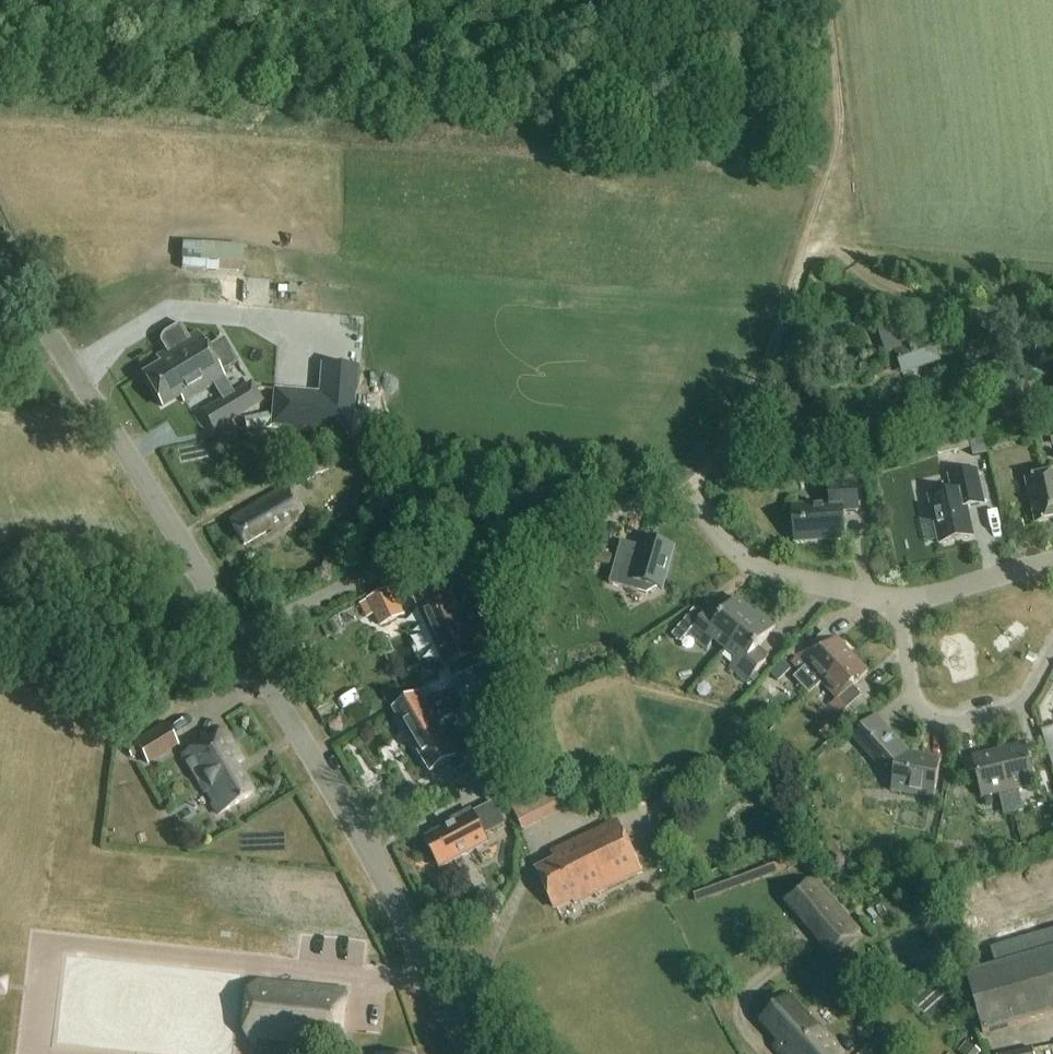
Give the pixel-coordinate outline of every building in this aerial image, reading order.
[(183,244),(182,260),(242,264),(243,248),(183,244)] [(223,301),(242,303),(243,294),(223,293),(223,301)] [(906,332),(886,338),(890,349),(910,343),(906,332)] [(225,378),(198,333),(156,358),(161,366),(143,376),(162,407),(179,397),(182,403),(225,378)] [(938,362),(937,357),(931,342),(922,345),(921,344),(897,353),(905,374),(938,362)] [(272,409),(271,428),(353,435),(359,368),(321,365),(319,394),(288,392),(286,410),(272,409)] [(982,430),(935,440),(938,456),(971,449),(973,458),(987,455),(982,430)] [(311,441),(288,452),(305,481),(327,469),(311,441)] [(967,508),(984,504),(977,470),(949,476),(953,493),(929,498),(939,545),(974,537),(967,508)] [(1026,480),(1036,524),(1052,520),(1052,474),(1026,480)] [(858,512),(856,481),(829,483),(830,504),(792,507),(795,544),(845,540),(843,513),(858,512)] [(271,536),(283,529),(305,517),(287,486),(229,520),(244,545),(268,531),(271,536)] [(662,590),(674,548),(645,540),(643,548),(621,542),(610,584),(647,594),(658,589),(662,590)] [(598,550),(594,562),(609,567),(613,554),(598,550)] [(457,689),(456,689),(465,704),(462,705),(468,717),(470,716),(499,699),(482,659),(499,652),(493,640),(489,642),(475,610),(479,608),(467,581),(450,588),(418,602),(457,689)] [(369,600),(382,628),(405,616),(392,589),(369,600)] [(695,610),(672,637),(680,643),(689,633),(708,649),(714,641),(726,651),(756,616),(755,615),(736,600),(718,621),(707,612),(703,616),(695,610)] [(756,616),(726,651),(736,659),(729,667),(748,683),(766,661),(755,652),(775,628),(757,613),(755,615),(756,616)] [(792,662),(802,673),(793,681),(808,697),(822,684),(852,656),(837,639),(822,653),(813,643),(792,662)] [(822,684),(837,700),(831,705),(841,715),(862,696),(853,687),(868,673),(852,656),(822,684)] [(778,682),(791,671),(783,663),(771,674),(778,682)] [(465,704),(456,689),(426,707),(419,696),(394,711),(430,773),(447,763),(453,774),(491,751),(470,716),(468,717),(462,705),(465,704)] [(876,716),(852,737),(878,766),(883,762),(894,774),(891,791),(934,799),(941,760),(910,754),(876,716)] [(177,746),(165,724),(135,743),(147,764),(177,746)] [(1041,732),(1052,771),(1052,728),(1041,732)] [(224,731),(182,755),(218,815),(252,795),(235,766),(242,762),(224,731)] [(999,751),(1014,814),(1023,812),(1018,790),(1034,786),(1025,745),(999,751)] [(1014,814),(999,751),(973,758),(982,798),(984,798),(999,794),(1002,808),(1004,816),(1014,814)] [(500,773),(478,785),(486,800),(507,789),(500,773)] [(511,807),(523,832),(567,811),(556,786),(511,807)] [(504,824),(494,804),(473,814),(471,811),(452,822),(454,825),(425,840),(432,855),(430,859),(434,865),(438,866),(440,869),(488,843),(483,835),(504,824)] [(575,904),(642,873),(618,821),(551,853),(555,863),(537,872),(555,909),(573,900),(575,904)] [(891,853),(895,868),(905,865),(901,850),(891,853)] [(810,875),(781,899),(833,958),(864,931),(810,875)] [(995,967),(966,976),(983,1034),(1052,1014),(1052,933),(991,951),(995,967)] [(347,992),(260,983),(246,991),(242,1032),(253,1044),(340,1053),(347,992)] [(790,994),(760,1022),(774,1037),(770,1041),(775,1046),(773,1048),(779,1053),(846,1053),(823,1030),(819,1029),(815,1026),(818,1024),(802,1006),(790,994)] [(961,1053),(979,1053),(980,1052),(967,1042),(958,1052),(961,1053)]
